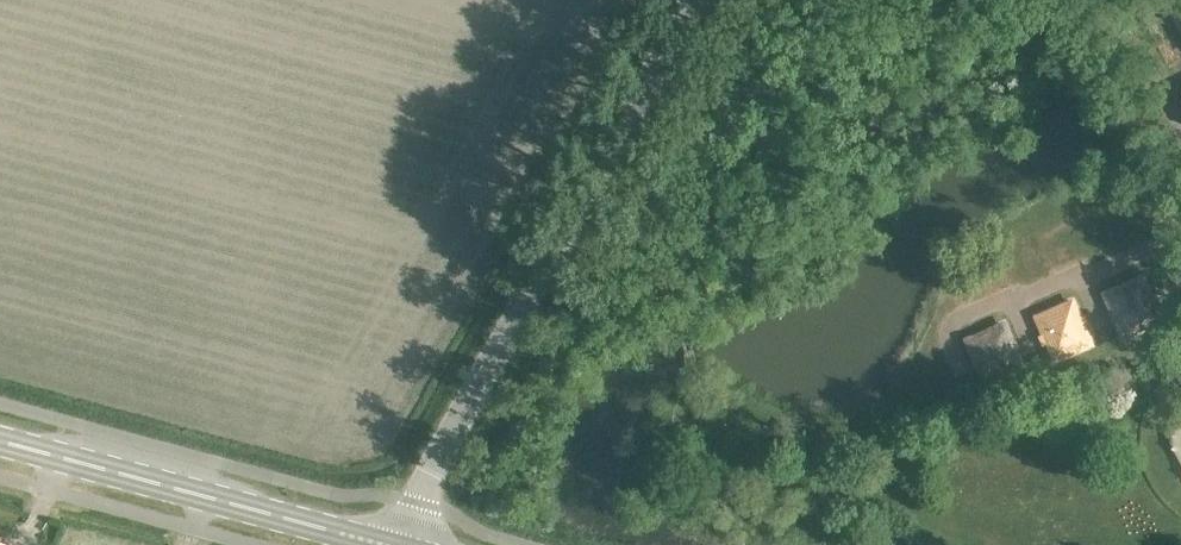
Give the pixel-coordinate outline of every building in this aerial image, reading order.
[(1165,3),(1180,33),(1180,0),(1171,0),(1165,3)] [(1124,337),(1160,321),(1141,278),(1105,294),(1124,337)] [(1055,360),(1091,344),(1072,301),(1036,317),(1055,360)] [(986,383),(1022,366),(1003,324),(967,340),(986,383)]
